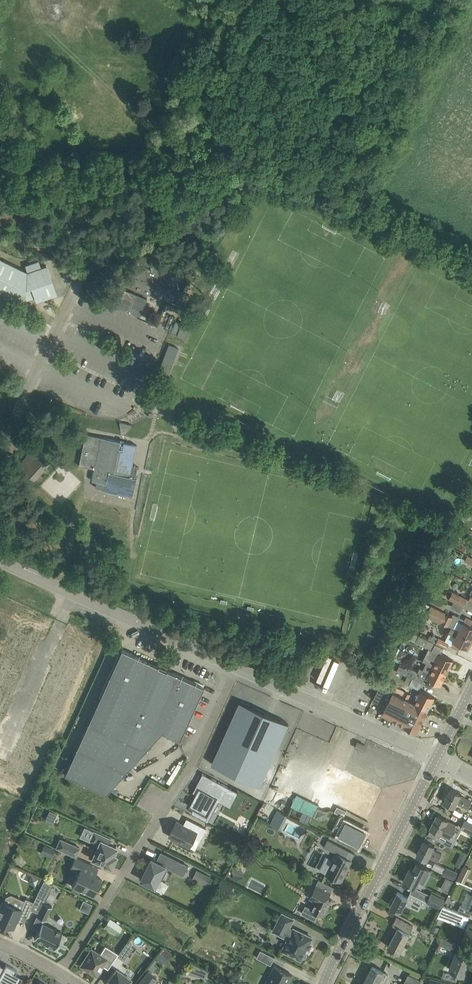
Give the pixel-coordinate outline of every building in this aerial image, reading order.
[(27,271),(0,258),(0,292),(14,299),(16,294),(25,299),(35,295),(37,300),(56,294),(47,265),(27,271)] [(140,315),(147,298),(124,288),(117,306),(140,315)] [(184,320),(193,323),(193,322),(196,315),(195,315),(188,312),(184,320)] [(184,336),(189,323),(176,318),(171,331),(184,336)] [(178,348),(169,344),(159,369),(168,373),(178,348)] [(136,444),(85,433),(79,465),(94,468),(92,480),(96,481),(95,486),(105,488),(104,490),(132,496),(139,466),(132,465),(136,444)] [(34,480),(50,462),(34,447),(18,465),(34,480)] [(453,590),(451,595),(449,599),(463,606),(467,598),(453,590)] [(471,637),(471,625),(471,624),(471,623),(471,619),(466,616),(465,619),(454,613),(452,615),(431,605),(423,601),(422,602),(418,610),(427,614),(426,615),(449,626),(451,626),(471,637)] [(426,615),(427,614),(418,610),(416,616),(424,620),(426,615)] [(456,636),(452,645),(459,649),(461,644),(468,647),(471,639),(471,637),(451,626),(448,631),(456,636)] [(432,641),(419,635),(416,641),(432,650),(436,643),(431,641),(432,641)] [(449,643),(450,642),(449,642),(439,637),(436,643),(447,648),(449,643)] [(159,664),(158,664),(158,665),(121,648),(63,772),(106,792),(161,731),(179,739),(204,686),(167,669),(168,668),(167,668),(167,669),(158,666),(159,664)] [(443,669),(447,672),(453,659),(440,652),(434,665),(443,669)] [(441,684),(447,672),(443,669),(434,665),(427,662),(427,661),(423,668),(420,667),(418,670),(410,666),(408,669),(400,664),(397,670),(408,675),(413,678),(422,682),(425,678),(427,679),(428,677),(441,684)] [(422,682),(413,678),(409,684),(419,689),(422,682)] [(398,687),(396,692),(409,698),(411,694),(398,687)] [(393,690),(382,713),(417,731),(422,721),(429,709),(415,702),(409,698),(396,692),(393,690)] [(429,709),(435,696),(421,690),(415,702),(429,709)] [(240,701),(212,763),(260,785),(288,723),(240,701)] [(364,750),(366,745),(357,741),(355,746),(364,750)] [(316,792),(339,802),(338,805),(366,818),(380,787),(328,765),(316,792)] [(199,787),(189,806),(194,808),(192,812),(208,821),(209,819),(207,818),(217,798),(224,801),(231,788),(231,789),(232,788),(212,778),(213,779),(206,790),(199,787)] [(457,802),(468,808),(471,800),(461,795),(461,793),(451,787),(444,801),(454,806),(457,802)] [(292,805),(314,815),(319,805),(297,794),(292,805)] [(323,819),(327,810),(319,806),(315,816),(323,819)] [(337,806),(334,811),(344,816),(347,811),(337,806)] [(271,823),(278,827),(286,814),(278,809),(271,823)] [(53,822),(57,813),(49,810),(45,819),(53,822)] [(450,837),(448,836),(455,823),(437,814),(430,827),(431,828),(428,834),(447,844),(450,837)] [(200,840),(207,828),(187,818),(187,819),(190,820),(187,824),(186,824),(184,824),(177,820),(169,835),(190,846),(195,837),(200,840)] [(471,832),(471,822),(466,819),(462,827),(471,832)] [(365,830),(361,828),(347,821),(347,820),(346,820),(340,833),(340,834),(340,833),(359,843),(366,830),(365,830)] [(93,858),(111,866),(112,864),(113,864),(116,858),(115,857),(116,855),(113,854),(116,846),(109,843),(111,839),(94,831),(90,840),(96,842),(94,847),(97,848),(93,858)] [(76,856),(79,847),(60,838),(57,847),(76,856)] [(338,844),(328,839),(324,846),(334,851),(338,844)] [(417,854),(427,859),(429,856),(438,860),(442,853),(433,848),(435,845),(424,839),(417,854)] [(41,853),(46,855),(50,846),(45,844),(41,853)] [(460,851),(458,856),(465,860),(468,854),(460,851)] [(162,879),(167,868),(168,867),(184,875),(189,865),(162,852),(157,860),(152,858),(141,879),(146,881),(145,883),(150,886),(151,884),(156,886),(160,878),(162,879)] [(352,859),(337,852),(326,873),(341,881),(341,880),(343,879),(345,875),(345,873),(346,872),(348,867),(352,859)] [(100,877),(96,875),(85,870),(88,864),(75,858),(71,866),(72,866),(72,865),(80,868),(72,886),(79,889),(81,887),(93,893),(97,885),(98,885),(98,886),(102,879),(100,878),(100,877)] [(403,880),(415,887),(419,880),(423,882),(430,868),(417,862),(414,868),(410,867),(403,880)] [(242,865),(232,867),(234,874),(243,872),(242,865)] [(448,865),(446,867),(444,873),(443,874),(455,880),(459,871),(448,865)] [(197,869),(192,878),(206,885),(210,876),(197,869)] [(465,883),(468,876),(460,872),(457,879),(465,883)] [(39,877),(31,874),(28,882),(35,885),(39,877)] [(156,887),(164,891),(169,883),(160,878),(156,887)] [(222,879),(218,887),(230,893),(234,885),(222,879)] [(44,880),(36,896),(44,900),(52,884),(44,880)] [(317,884),(310,898),(315,900),(311,908),(324,915),(332,900),(328,898),(331,891),(317,884)] [(391,905),(401,910),(405,903),(418,910),(421,905),(424,907),(427,902),(427,901),(410,892),(408,896),(398,891),(391,905)] [(441,909),(443,904),(445,898),(432,892),(427,901),(427,902),(441,909)] [(470,916),(471,911),(471,894),(467,892),(462,904),(461,904),(460,905),(457,903),(454,909),(443,904),(470,916)] [(3,901),(0,907),(0,921),(8,924),(8,923),(14,925),(16,922),(23,925),(33,901),(26,897),(21,908),(3,901)] [(84,899),(80,907),(89,911),(93,902),(84,899)] [(52,906),(44,902),(38,915),(46,919),(52,906)] [(304,915),(307,907),(301,904),(298,913),(304,915)] [(467,928),(463,938),(471,942),(471,923),(468,921),(470,916),(443,904),(441,909),(438,915),(467,928)] [(306,950),(305,950),(307,947),(308,947),(310,943),(309,942),(312,937),(294,928),(293,930),(288,928),(293,918),(281,912),(272,930),(285,937),(286,936),(289,938),(283,949),(301,958),(302,956),(302,957),(303,957),(304,957),(305,957),(306,956),(307,955),(307,954),(307,953),(307,952),(307,951),(306,950)] [(104,927),(117,935),(123,926),(110,917),(104,927)] [(400,952),(405,954),(409,947),(404,944),(413,925),(396,917),(393,923),(398,926),(388,946),(400,952)] [(42,922),(34,937),(55,948),(58,942),(61,944),(66,935),(62,933),(63,932),(42,922)] [(437,932),(440,927),(434,923),(431,929),(437,932)] [(442,935),(439,942),(453,949),(456,943),(442,935)] [(119,953),(118,953),(117,955),(124,959),(133,946),(130,944),(127,942),(126,942),(119,953)] [(96,974),(99,970),(103,965),(108,968),(117,955),(118,953),(105,945),(100,953),(91,948),(80,964),(96,974)] [(165,963),(173,953),(164,947),(157,956),(165,963)] [(261,950),(257,957),(271,964),(275,957),(261,950)] [(471,957),(467,956),(456,951),(449,968),(464,974),(471,957)] [(157,966),(154,964),(157,960),(155,958),(148,967),(154,971),(157,966)] [(106,981),(107,982),(108,983),(129,983),(127,983),(131,977),(124,972),(128,967),(120,961),(106,981)] [(188,969),(196,973),(199,966),(191,962),(188,969)] [(23,978),(16,974),(18,970),(7,964),(0,976),(0,983),(20,983),(23,978)] [(390,975),(383,971),(384,970),(373,964),(363,983),(385,983),(390,975)] [(284,970),(275,965),(266,983),(285,983),(288,983),(293,974),(284,970)] [(154,983),(152,982),(156,977),(148,970),(137,983),(154,983)] [(421,980),(409,974),(403,983),(418,983),(421,980)]
